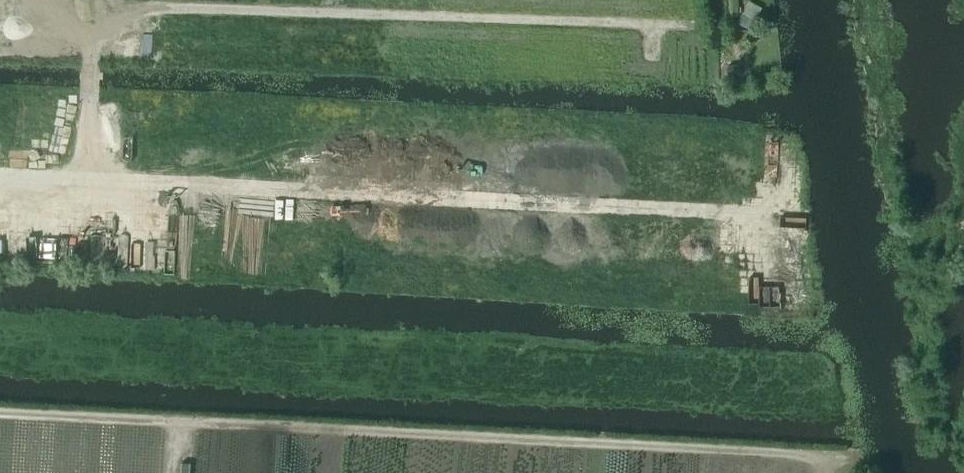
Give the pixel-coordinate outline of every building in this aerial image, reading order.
[(743,14),(737,25),(750,31),(756,20),(743,14)] [(737,65),(723,69),(725,77),(729,76),(730,78),(740,75),(737,65)]
